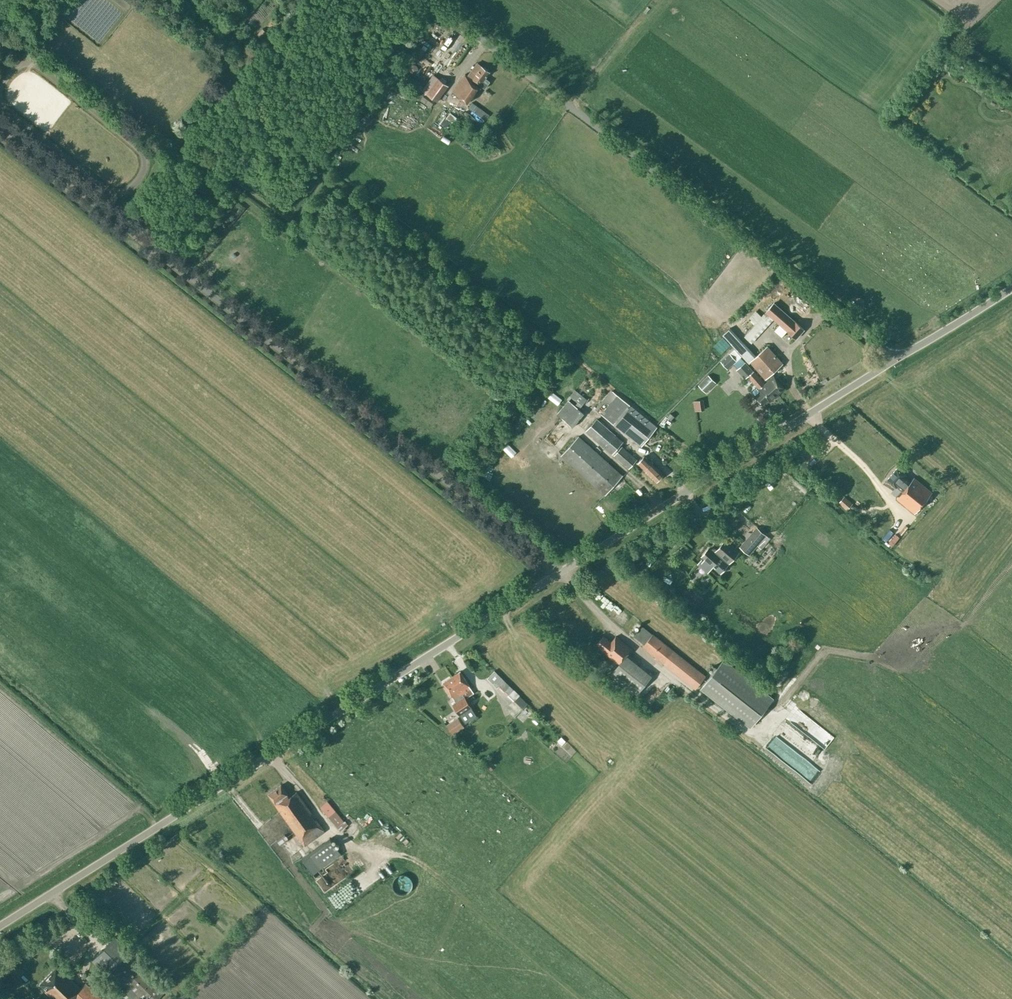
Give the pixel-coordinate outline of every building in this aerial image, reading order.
[(416,72),(420,65),(411,59),(406,66),(416,72)] [(481,66),(477,63),(468,76),(465,74),(452,92),(467,102),(480,85),(484,88),(485,88),(490,82),(490,81),(485,78),(489,72),(481,66)] [(426,94),(437,101),(448,85),(438,78),(433,75),(422,91),(426,94)] [(763,302),(749,318),(755,324),(744,336),(749,341),(772,316),(796,338),(802,331),(772,304),(769,308),(763,302)] [(750,361),(768,381),(766,382),(777,394),(784,388),(773,376),(771,373),(782,363),(767,346),(756,356),(730,328),(723,334),(749,362),(750,361)] [(721,361),(728,369),(742,357),(735,349),(721,361)] [(777,394),(766,382),(765,383),(754,371),(753,371),(746,362),(736,370),(745,379),(748,376),(759,388),(760,390),(754,395),(762,404),(768,399),(769,400),(777,394)] [(698,385),(690,393),(698,400),(716,383),(708,375),(698,385)] [(557,413),(570,425),(582,412),(579,409),(587,400),(575,390),(567,399),(568,400),(557,413)] [(612,390),(595,409),(601,414),(615,425),(641,446),(657,426),(631,406),(617,395),(612,390)] [(596,418),(585,430),(612,454),(623,441),(596,418)] [(568,427),(564,423),(560,428),(557,425),(544,437),(551,444),(568,427)] [(578,436),(561,454),(606,494),(622,476),(578,436)] [(622,446),(614,455),(629,468),(637,459),(622,446)] [(638,463),(640,465),(644,469),(656,481),(663,474),(651,462),(644,456),(638,463)] [(914,477),(908,484),(906,482),(909,478),(906,475),(897,467),(887,479),(896,487),(899,490),(901,488),(903,490),(896,498),(914,513),(932,492),(914,477)] [(839,503),(847,510),(853,503),(845,496),(839,503)] [(757,545),(761,549),(770,539),(757,527),(740,547),(749,555),(757,545)] [(670,546),(678,541),(675,537),(668,543),(670,546)] [(709,569),(712,566),(720,573),(738,552),(725,540),(717,550),(715,548),(712,549),(711,550),(708,548),(702,555),(706,558),(702,563),(709,569)] [(681,596),(695,607),(700,601),(686,589),(681,596)] [(610,613),(616,605),(607,598),(601,605),(610,613)] [(625,611),(619,619),(624,623),(630,615),(625,611)] [(643,626),(634,636),(644,644),(642,646),(695,689),(706,676),(653,633),(652,634),(643,626)] [(635,673),(640,667),(643,663),(630,652),(632,651),(630,649),(631,648),(616,636),(611,641),(604,635),(596,644),(606,652),(618,663),(619,663),(613,670),(611,668),(605,675),(632,696),(645,681),(635,673)] [(701,688),(749,726),(772,699),(723,660),(701,688)] [(487,678),(497,688),(499,686),(522,709),(528,703),(495,670),(487,678)] [(469,685),(460,671),(451,676),(465,698),(474,693),(471,689),(469,685)] [(451,676),(443,682),(452,696),(456,701),(452,704),(460,714),(471,707),(465,698),(451,676)] [(446,725),(452,735),(464,727),(458,717),(446,725)] [(812,758),(821,747),(788,720),(778,732),(812,758)] [(795,752),(774,733),(764,745),(785,763),(795,752)] [(562,734),(557,738),(561,744),(566,739),(562,734)] [(795,770),(800,774),(809,761),(803,757),(795,770)] [(297,791),(289,796),(281,784),(268,793),(275,803),(274,803),(305,845),(325,831),(297,791)] [(345,821),(327,800),(320,806),(338,829),(342,831),(349,825),(345,821)] [(382,818),(375,826),(382,833),(389,825),(382,818)] [(394,827),(386,834),(391,839),(399,832),(394,827)] [(280,842),(289,837),(286,833),(277,837),(280,842)] [(320,868),(341,854),(330,838),(310,853),(320,868)] [(355,871),(364,864),(352,849),(315,878),(325,890),(352,868),(355,871)] [(338,913),(379,880),(368,866),(327,898),(338,913)] [(400,874),(398,875),(397,875),(396,876),(395,877),(394,878),(394,879),(393,880),(393,881),(393,882),(392,883),(392,884),(392,885),(393,886),(393,887),(393,888),(393,889),(394,890),(395,890),(395,891),(396,892),(397,892),(398,893),(399,894),(400,894),(402,894),(403,894),(404,894),(405,894),(407,893),(408,893),(409,892),(410,891),(411,890),(412,888),(412,887),(413,886),(413,885),(413,883),(412,881),(412,880),(411,879),(411,878),(410,878),(409,877),(408,876),(407,875),(405,874),(404,874),(403,874),(401,874),(400,874)] [(118,949),(100,967),(133,998),(156,998),(167,988),(123,944),(118,949)] [(38,984),(52,998),(74,998),(83,990),(57,965),(38,984)]
